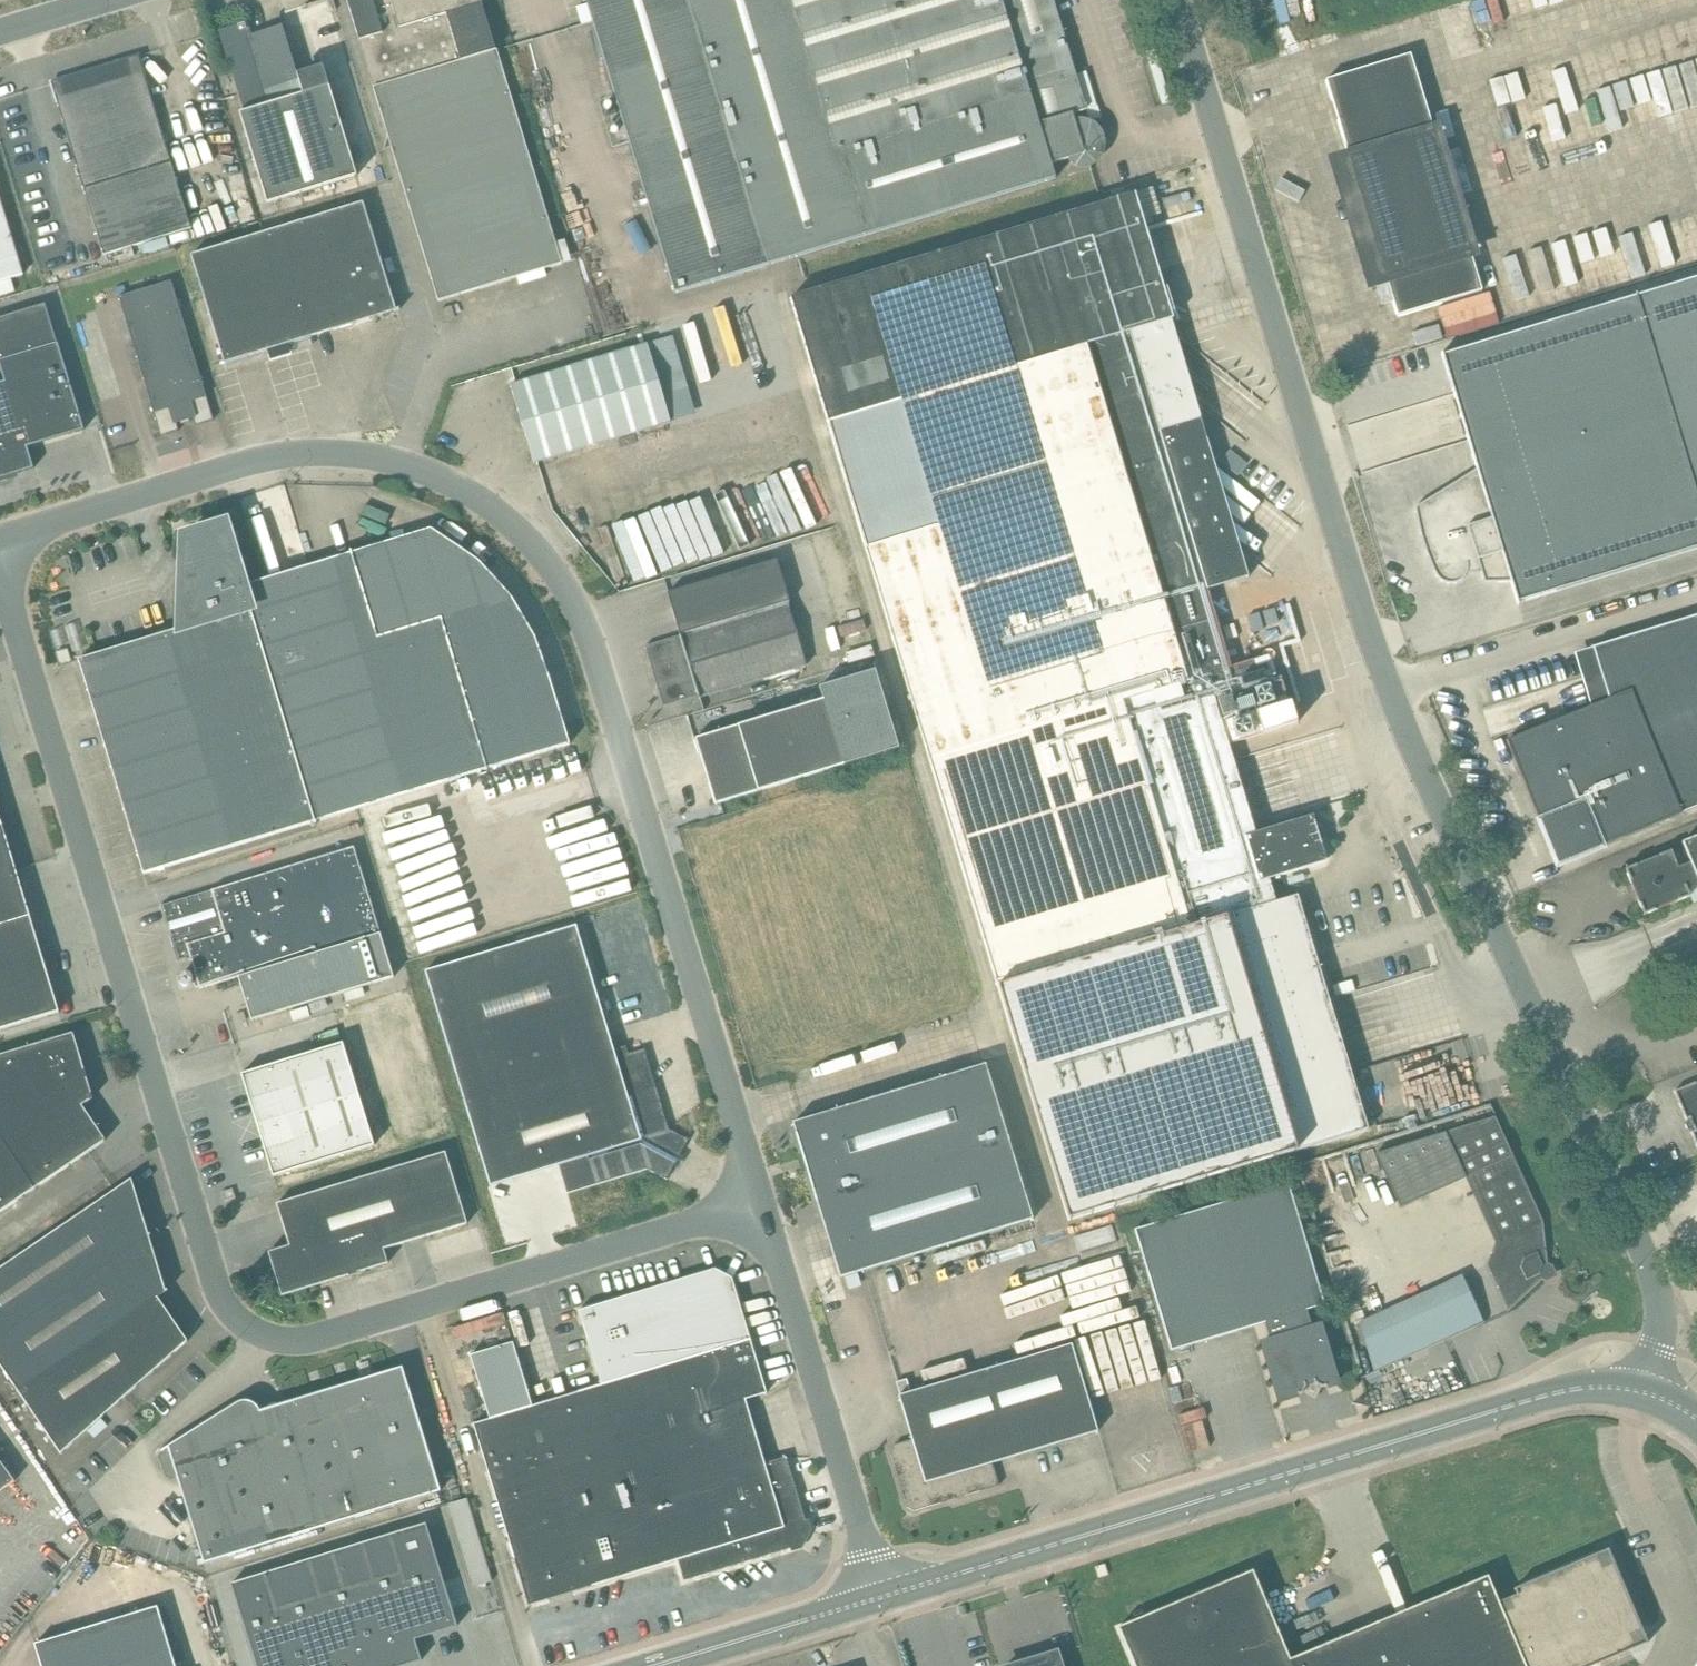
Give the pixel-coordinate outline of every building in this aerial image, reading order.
[(439,301),(562,264),(498,51),(497,50),(482,4),(483,3),(482,0),(347,0),(439,301)] [(588,4),(593,23),(672,293),(768,264),(1057,175),(1051,155),(1086,145),(1077,113),(1087,110),(1054,0),(587,0),(588,4)] [(241,25),(219,31),(239,95),(299,77),(283,26),(246,37),(241,25)] [(1411,55),(1327,80),(1358,186),(1345,190),(1365,255),(1378,251),(1398,317),(1483,291),(1411,55)] [(192,228),(140,58),(139,56),(52,83),(105,255),(192,228)] [(268,205),(358,178),(326,69),(299,77),(239,95),(244,113),(240,114),(268,205)] [(1178,340),(1172,319),(1174,319),(1136,194),(791,299),(829,423),(930,761),(1070,1220),(1369,1129),(1298,895),(1277,902),(1270,879),(1328,862),(1314,815),(1256,833),(1223,723),(1272,708),(1275,702),(1262,658),(1231,667),(1208,590),(1249,578),(1241,551),(1252,560),(1253,559),(1241,550),(1215,462),(1201,419),(1178,340)] [(12,278),(22,275),(0,200),(0,282),(12,278)] [(340,328),(397,311),(364,202),(307,220),(340,328)] [(282,346),(340,328),(307,220),(249,237),(282,346)] [(225,363),(282,346),(249,237),(192,255),(225,363)] [(1696,549),(1696,278),(1444,355),(1443,353),(1442,353),(1482,478),(1416,508),(1418,519),(1423,542),(1427,553),(1434,570),(1437,577),(1440,580),(1445,583),(1448,584),(1453,584),(1459,583),(1464,579),(1466,577),(1468,573),(1482,572),(1485,583),(1511,582),(1518,605),(1696,549)] [(214,420),(208,399),(172,281),(119,297),(162,436),(180,431),(177,421),(181,420),(182,424),(191,422),(189,417),(193,416),(196,425),(214,420)] [(1490,294),(1473,299),(1477,313),(1494,308),(1490,294)] [(46,304),(0,318),(0,363),(6,382),(0,384),(0,473),(16,468),(18,473),(34,468),(27,447),(84,430),(46,304)] [(534,463),(673,422),(649,344),(511,385),(534,463)] [(1230,450),(1220,462),(1237,476),(1246,463),(1230,450)] [(180,629),(79,660),(110,761),(145,874),(219,852),(369,806),(569,745),(565,732),(559,708),(552,685),(543,659),(535,638),(523,618),(512,599),(497,582),(480,562),(458,547),(431,529),(246,587),(226,522),(185,535),(180,629)] [(700,698),(807,665),(788,602),(790,602),(778,560),(668,593),(681,636),(646,647),(664,706),(699,696),(700,698)] [(1543,826),(1549,824),(1563,859),(1585,850),(1586,854),(1696,807),(1696,616),(1593,647),(1609,700),(1508,741),(1543,826)] [(846,765),(899,748),(876,670),(822,687),(826,699),(696,738),(716,804),(846,765)] [(60,1012),(0,816),(0,1030),(60,1012)] [(1681,843),(1690,864),(1679,869),(1671,851),(1626,869),(1645,915),(1690,896),(1688,891),(1696,887),(1696,837),(1681,843)] [(355,847),(162,906),(179,962),(192,958),(201,988),(239,977),(253,1020),(394,978),(355,847)] [(667,1180),(689,1140),(669,1129),(645,1049),(629,1054),(627,1046),(615,1050),(577,925),(426,971),(491,1186),(559,1165),(568,1193),(648,1169),(667,1180)] [(1429,968),(1429,955),(1396,956),(1396,969),(1429,968)] [(85,1109),(83,1106),(94,1098),(74,1033),(0,1056),(0,1213),(106,1140),(85,1109)] [(242,1074),(274,1177),(375,1145),(344,1043),(242,1074)] [(794,1123),(801,1146),(841,1278),(1033,1219),(986,1064),(794,1123)] [(1675,1091),(1687,1120),(1691,1118),(1696,1131),(1692,1132),(1696,1145),(1696,1082),(1675,1091)] [(1488,1265),(1508,1312),(1544,1279),(1549,1264),(1544,1221),(1497,1116),(1445,1132),(1466,1178),(1495,1241),(1488,1265)] [(468,1224),(461,1203),(446,1152),(277,1204),(290,1245),(269,1252),(282,1296),(388,1263),(384,1249),(468,1224)] [(166,1290),(132,1179),(0,1270),(0,1364),(61,1454),(189,1341),(159,1297),(169,1290),(168,1289),(166,1290)] [(1325,1305),(1319,1284),(1289,1185),(1135,1231),(1172,1351),(1265,1323),(1271,1341),(1264,1344),(1281,1400),(1303,1393),(1306,1387),(1305,1382),(1314,1379),(1315,1384),(1322,1387),(1337,1383),(1320,1327),(1314,1329),(1308,1310),(1325,1305)] [(491,1419),(474,1424),(529,1605),(678,1560),(685,1581),(791,1549),(790,1545),(799,1543),(801,1541),(806,1533),(806,1530),(802,1522),(806,1521),(787,1457),(723,1476),(703,1412),(767,1393),(732,1278),(716,1269),(579,1310),(602,1385),(532,1406),(514,1342),(471,1355),(491,1419)] [(1447,1271),(1344,1319),(1370,1373),(1472,1324),(1447,1271)] [(906,1441),(895,1445),(891,1452),(907,1507),(914,1511),(1000,1485),(993,1463),(1098,1431),(1072,1344),(911,1392),(907,1379),(897,1382),(901,1395),(900,1396),(914,1444),(908,1445),(906,1441)] [(462,1355),(450,1359),(456,1376),(467,1372),(462,1355)] [(287,1403),(261,1411),(259,1408),(257,1406),(255,1404),(251,1402),(248,1401),(245,1401),(241,1402),(239,1403),(158,1453),(158,1454),(169,1448),(204,1564),(441,1491),(420,1423),(408,1427),(390,1371),(287,1402),(287,1403)] [(16,1481),(0,1459),(0,1493),(16,1481)] [(465,1564),(482,1560),(466,1498),(449,1503),(465,1564)] [(457,1625),(426,1524),(232,1583),(257,1665),(403,1665),(421,1660),(415,1639),(457,1626),(457,1625)] [(1119,1627),(1135,1665),(1594,1665),(1602,1663),(1599,1657),(1607,1653),(1615,1647),(1619,1640),(1625,1629),(1626,1618),(1625,1607),(1623,1599),(1629,1597),(1613,1559),(1603,1563),(1599,1553),(1520,1586),(1523,1592),(1499,1602),(1488,1576),(1291,1659),(1253,1571),(1119,1627)] [(158,1607),(36,1644),(42,1665),(176,1665),(158,1607)] [(1057,1653),(1013,1665),(1061,1665),(1057,1653)]
